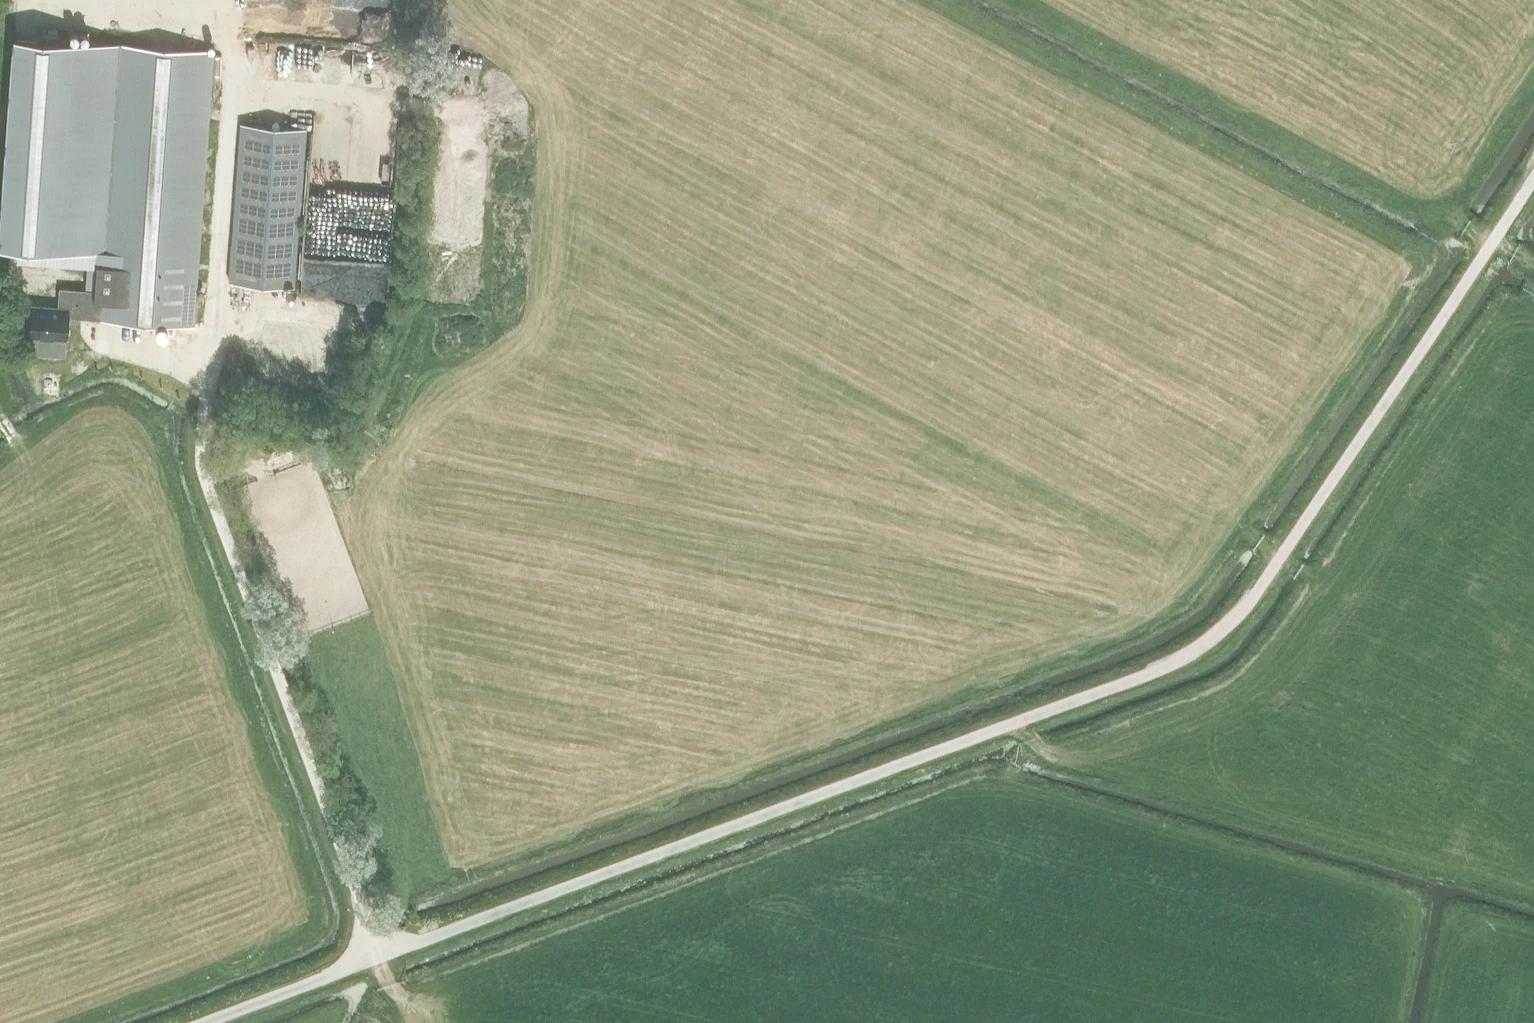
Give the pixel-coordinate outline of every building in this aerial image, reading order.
[(112,43),(11,36),(0,190),(0,246),(97,253),(94,291),(59,288),(57,306),(30,304),(28,336),(44,337),(44,340),(48,346),(58,346),(65,340),(67,314),(193,325),(199,241),(213,51),(112,43)] [(295,248),(305,128),(240,124),(231,244),(228,282),(292,286),(295,248)]
